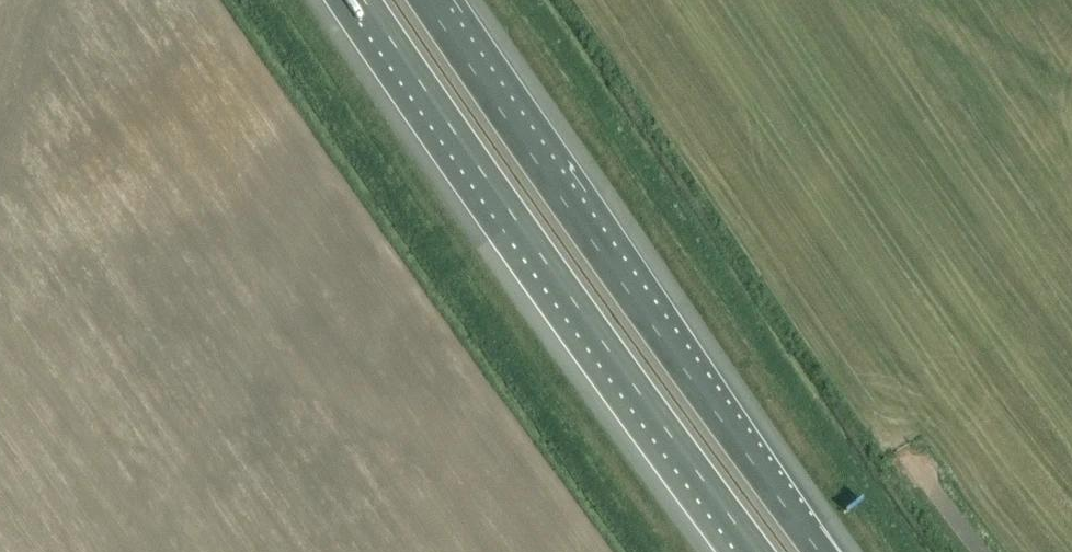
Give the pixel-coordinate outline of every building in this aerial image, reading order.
[(864,491),(853,506),(864,514),(875,500),(864,491)]
